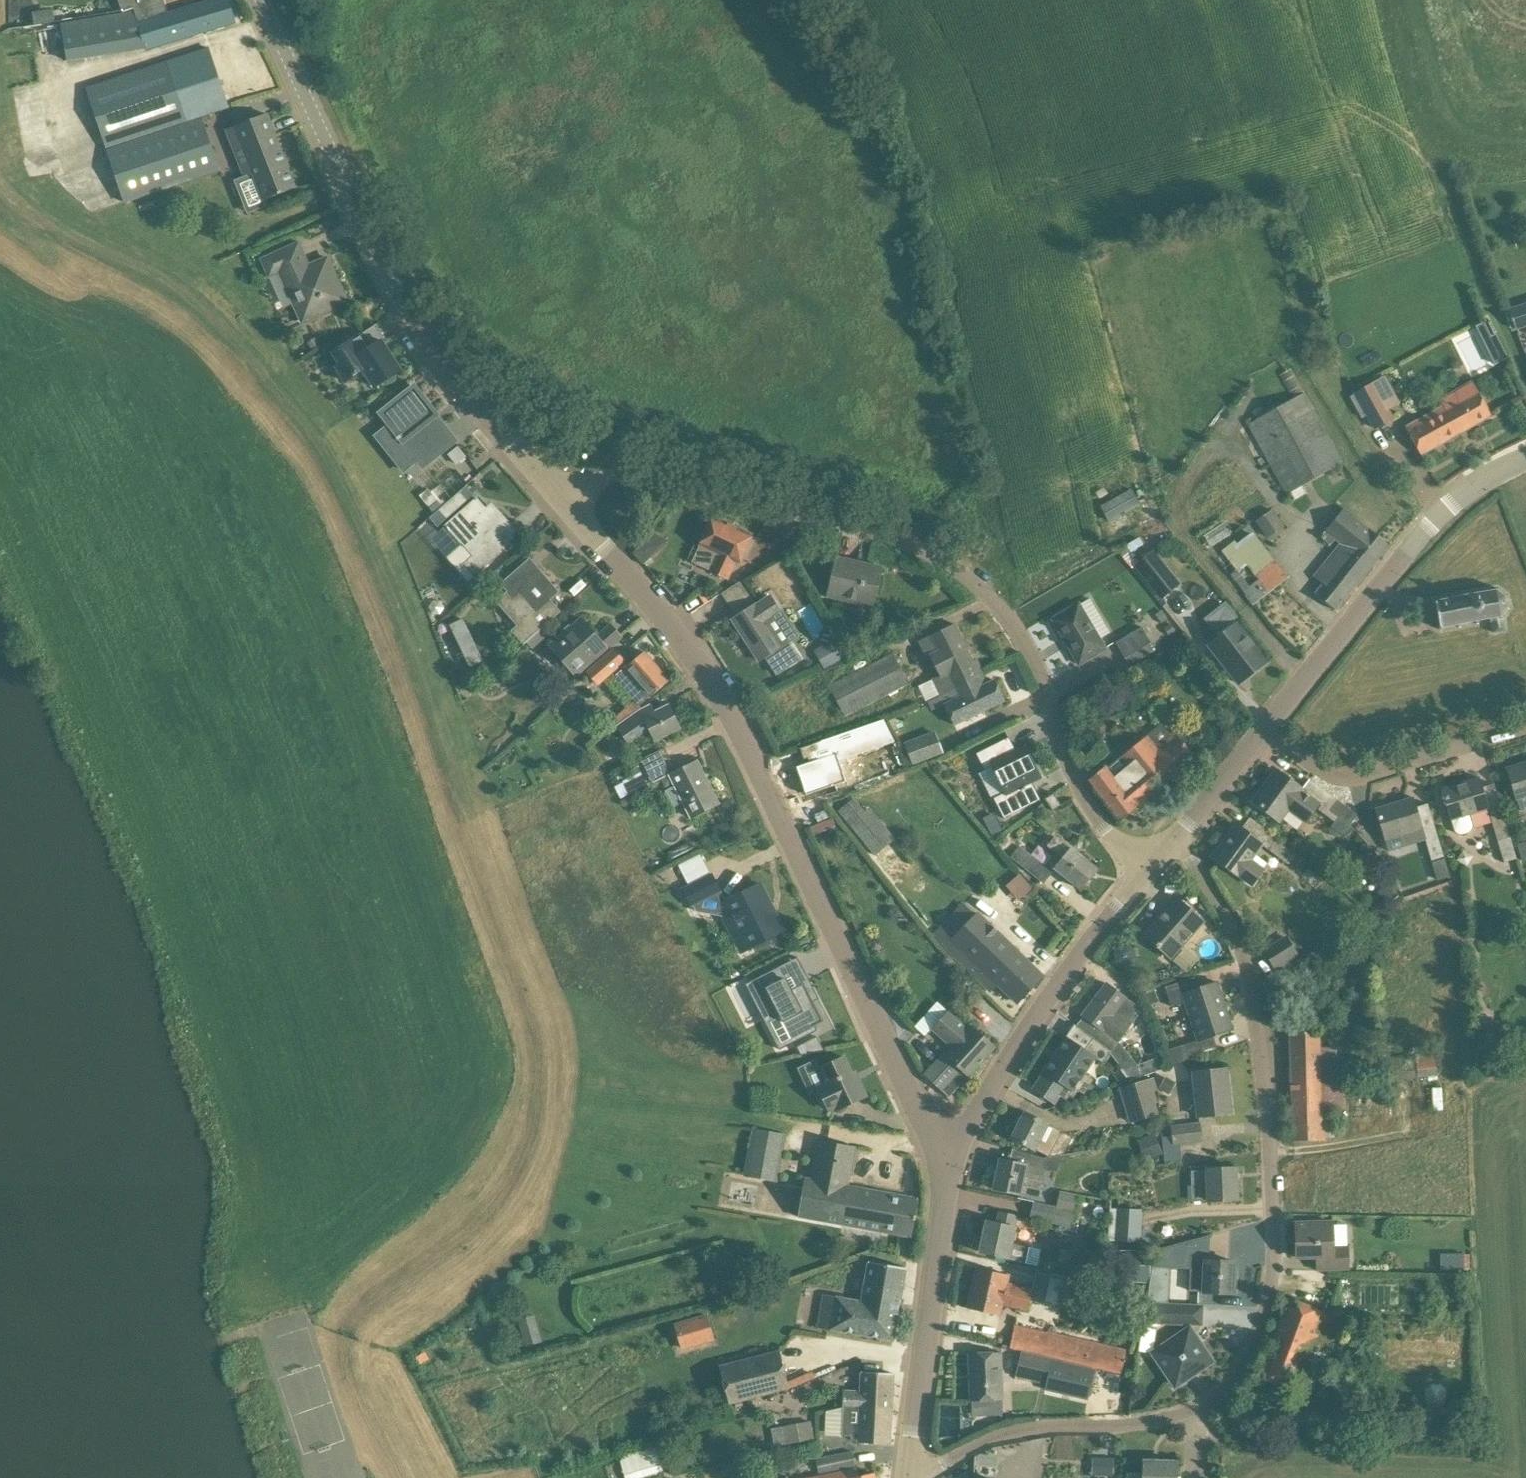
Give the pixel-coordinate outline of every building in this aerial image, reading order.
[(123,10),(135,8),(138,17),(167,9),(164,0),(120,0),(123,10)] [(138,17),(147,48),(147,49),(233,23),(232,22),(233,12),(231,5),(227,0),(212,0),(168,14),(167,9),(138,17)] [(67,62),(147,48),(138,17),(135,8),(124,12),(123,11),(61,22),(62,32),(67,62)] [(209,48),(85,91),(126,204),(220,170),(201,116),(229,107),(209,48)] [(256,175),(266,199),(296,187),(270,120),(267,113),(225,130),(245,180),(256,175)] [(281,273),(303,322),(347,302),(332,267),(325,270),(320,261),(309,266),(306,261),(307,260),(299,242),(261,259),(269,278),(281,273)] [(1525,328),(1525,305),(1510,311),(1518,331),(1525,328)] [(1493,338),(1488,325),(1481,328),(1486,341),(1493,338)] [(364,370),(375,387),(401,370),(382,340),(371,347),(362,333),(333,352),(340,364),(336,366),(346,382),(364,370)] [(315,351),(322,345),(316,337),(309,343),(315,351)] [(1363,407),(1393,390),(1387,378),(1356,394),(1363,407)] [(1445,406),(1407,429),(1421,454),(1490,414),(1472,381),(1441,399),(1445,406)] [(437,414),(415,386),(380,413),(391,426),(380,435),(406,467),(417,459),(423,466),(455,441),(436,415),(437,414)] [(1286,494),(1289,493),(1302,486),(1302,485),(1343,463),(1328,437),(1305,394),(1248,424),(1272,467),(1286,494)] [(467,456),(458,446),(447,455),(456,465),(467,456)] [(1132,488),(1127,491),(1136,507),(1141,504),(1132,488)] [(460,491),(439,510),(447,518),(468,500),(460,491)] [(494,537),(511,523),(500,510),(493,516),(477,498),(446,525),(472,556),(480,570),(504,549),(494,537)] [(1266,537),(1285,524),(1272,506),(1253,520),(1266,537)] [(1341,544),(1323,565),(1315,576),(1324,584),(1315,594),(1334,609),(1388,544),(1344,508),(1325,532),(1341,544)] [(713,516),(708,525),(699,545),(700,545),(692,562),(710,570),(710,571),(728,579),(736,562),(739,563),(753,534),(713,516)] [(1287,577),(1253,530),(1237,542),(1235,540),(1222,551),(1236,570),(1231,573),(1253,602),(1287,577)] [(641,543),(634,551),(644,562),(652,555),(641,543)] [(1155,550),(1135,566),(1162,599),(1181,583),(1155,550)] [(545,621),(558,609),(548,599),(558,590),(525,555),(497,581),(511,597),(517,591),(545,621)] [(827,597),(873,608),(883,567),(836,556),(827,597)] [(740,578),(722,592),(736,610),(754,595),(740,578)] [(1504,618),(1503,618),(1501,615),(1506,609),(1509,610),(1510,608),(1507,607),(1505,597),(1508,595),(1507,594),(1504,596),(1497,591),(1498,588),(1496,587),(1495,591),(1487,592),(1487,589),(1485,589),(1485,592),(1473,594),(1473,591),(1471,592),(1471,595),(1455,598),(1455,594),(1453,595),(1453,598),(1437,601),(1434,600),(1433,601),(1436,603),(1440,625),(1438,628),(1440,629),(1441,627),(1458,624),(1459,627),(1461,627),(1460,624),(1476,621),(1477,624),(1479,624),(1478,620),(1490,618),(1493,633),(1506,630),(1504,618)] [(759,661),(783,645),(767,622),(781,613),(769,595),(732,619),(759,661)] [(1079,664),(1096,654),(1108,647),(1101,637),(1110,631),(1090,598),(1082,603),(1081,602),(1052,618),(1079,664)] [(1168,618),(1162,609),(1155,614),(1161,623),(1168,618)] [(484,668),(461,615),(443,623),(466,676),(484,668)] [(581,618),(550,645),(577,675),(585,668),(611,647),(622,637),(610,624),(597,636),(581,618)] [(1236,621),(1208,643),(1236,679),(1246,671),(1249,675),(1267,661),(1236,621)] [(1171,622),(1163,627),(1168,636),(1176,631),(1171,622)] [(955,623),(919,641),(928,658),(931,657),(940,676),(933,680),(940,695),(959,688),(958,686),(985,675),(976,659),(974,661),(955,623)] [(1116,641),(1129,665),(1155,650),(1142,627),(1116,641)] [(844,657),(834,640),(815,651),(824,668),(844,657)] [(614,650),(589,672),(599,683),(611,672),(640,705),(669,680),(644,651),(626,668),(622,663),(624,661),(614,650)] [(881,697),(908,683),(894,654),(867,668),(881,697)] [(477,675),(466,681),(471,689),(481,683),(477,675)] [(955,726),(1005,700),(995,680),(990,682),(985,675),(958,686),(959,688),(940,695),(945,705),(945,706),(955,726)] [(669,705),(660,709),(656,711),(652,704),(642,709),(616,727),(627,743),(649,728),(655,740),(680,727),(669,705)] [(809,762),(797,766),(806,794),(846,781),(839,759),(894,740),(884,719),(800,748),(804,759),(808,758),(809,762)] [(1147,734),(1107,769),(1105,767),(1089,779),(1121,820),(1137,808),(1136,808),(1196,758),(1174,732),(1172,735),(1163,724),(1149,736),(1147,734)] [(905,743),(913,765),(944,753),(936,731),(905,743)] [(1009,736),(977,752),(978,756),(979,756),(983,764),(984,768),(991,765),(992,767),(997,776),(996,776),(999,782),(999,781),(1004,790),(1003,790),(1005,793),(994,798),(1003,817),(1040,799),(1035,790),(1035,791),(1033,786),(1033,785),(1031,781),(1041,776),(1038,769),(1030,753),(1029,753),(1026,746),(1023,748),(1016,751),(1009,736)] [(683,803),(691,818),(719,804),(697,760),(677,771),(665,747),(641,759),(653,784),(670,774),(675,785),(668,789),(676,806),(683,803)] [(1510,778),(1520,811),(1525,809),(1525,763),(1507,769),(1510,778)] [(1297,828),(1303,820),(1305,822),(1319,803),(1302,790),(1303,789),(1277,769),(1253,802),(1279,821),(1282,817),(1297,828)] [(623,780),(630,795),(648,787),(641,772),(623,780)] [(1517,858),(1497,791),(1494,783),(1483,787),(1480,777),(1441,789),(1450,819),(1451,819),(1455,830),(1459,833),(1463,833),(1467,832),(1471,830),(1473,825),(1469,813),(1489,808),(1506,862),(1517,858)] [(1045,798),(1047,802),(1053,810),(1061,805),(1054,793),(1045,798)] [(1432,861),(1445,857),(1438,833),(1426,836),(1417,807),(1414,797),(1375,809),(1384,839),(1388,851),(1426,840),(1432,861)] [(856,798),(850,803),(840,810),(850,823),(876,855),(895,839),(870,806),(864,810),(856,798)] [(1349,826),(1358,814),(1337,799),(1329,810),(1337,817),(1331,825),(1343,834),(1341,835),(1349,841),(1356,832),(1349,826)] [(1003,828),(993,811),(982,817),(991,834),(1003,828)] [(1251,859),(1262,843),(1261,842),(1243,829),(1237,824),(1213,856),(1239,875),(1252,885),(1264,868),(1251,859)] [(1268,833),(1261,842),(1262,843),(1299,870),(1306,861),(1268,833)] [(1003,849),(1014,841),(1009,835),(998,843),(1003,849)] [(1055,836),(1047,845),(1063,857),(1054,868),(1081,889),(1097,868),(1071,847),(1071,848),(1055,836)] [(691,841),(669,852),(672,858),(694,847),(691,841)] [(1035,885),(1041,880),(1045,883),(1052,873),(1018,846),(1011,856),(1020,863),(1018,866),(1035,885)] [(684,875),(705,863),(700,853),(678,864),(684,875)] [(1449,876),(1446,864),(1435,867),(1438,879),(1449,876)] [(1017,872),(1004,885),(1018,899),(1031,886),(1017,872)] [(713,875),(711,875),(682,890),(690,905),(720,889),(713,875)] [(1387,880),(1374,889),(1383,903),(1397,893),(1387,880)] [(723,902),(747,950),(784,931),(759,883),(723,902)] [(1174,895),(1161,910),(1164,913),(1145,934),(1170,957),(1203,920),(1174,895)] [(993,991),(999,985),(1018,1003),(1043,976),(964,900),(933,932),(993,991)] [(1275,967),(1280,964),(1297,954),(1287,937),(1265,950),(1275,967)] [(1120,945),(1114,953),(1117,962),(1124,966),(1132,963),(1136,957),(1134,948),(1127,943),(1120,945)] [(1187,945),(1173,956),(1185,970),(1199,960),(1187,945)] [(779,967),(749,982),(764,1011),(779,1010),(795,1042),(816,1031),(814,1026),(824,1021),(804,983),(791,989),(779,967)] [(1186,1002),(1191,1016),(1225,1005),(1217,981),(1193,989),(1189,979),(1166,986),(1172,1006),(1186,1002)] [(1103,1061),(1109,1054),(1129,1079),(1146,1074),(1119,1040),(1131,1024),(1115,1011),(1125,999),(1107,983),(1082,1015),(1096,1025),(1089,1034),(1105,1046),(1094,1055),(1103,1061)] [(1212,1047),(1208,1037),(1233,1029),(1225,1005),(1191,1016),(1198,1040),(1184,1044),(1188,1055),(1212,1047)] [(944,1052),(924,1074),(949,1097),(968,1076),(995,1046),(971,1025),(968,1029),(948,1010),(932,1027),(953,1048),(947,1055),(944,1052)] [(1293,1141),(1293,1140),(1325,1140),(1325,1137),(1334,1136),(1334,1122),(1324,1122),(1324,1108),(1342,1108),(1342,1057),(1337,1057),(1337,1046),(1320,1046),(1320,1031),(1290,1032),(1293,1141)] [(817,1036),(797,1047),(802,1056),(824,1050),(817,1036)] [(1078,1069),(1089,1052),(1067,1038),(1034,1089),(1056,1103),(1060,1096),(1067,1100),(1070,1096),(1074,1098),(1079,1090),(1084,1093),(1094,1078),(1078,1069)] [(1435,1054),(1389,1059),(1391,1079),(1437,1074),(1435,1054)] [(844,1056),(838,1059),(818,1069),(824,1084),(819,1087),(829,1109),(835,1106),(836,1110),(867,1096),(855,1072),(852,1073),(844,1056)] [(1193,1072),(1198,1116),(1231,1112),(1227,1068),(1193,1072)] [(1169,1093),(1176,1082),(1166,1075),(1159,1087),(1169,1093)] [(1154,1078),(1120,1089),(1130,1123),(1160,1114),(1156,1102),(1157,1102),(1153,1090),(1158,1089),(1154,1078)] [(1011,1137),(1035,1149),(1047,1155),(1064,1153),(1073,1136),(1025,1111),(1011,1137)] [(1174,1142),(1201,1138),(1199,1123),(1172,1126),(1174,1142)] [(746,1173),(776,1179),(785,1132),(754,1127),(746,1173)] [(1162,1154),(1154,1133),(1137,1140),(1145,1160),(1162,1154)] [(806,1177),(799,1217),(911,1236),(918,1198),(849,1185),(856,1146),(818,1139),(811,1178),(806,1177)] [(1064,1154),(1064,1153),(1047,1155),(1049,1156),(1044,1157),(1032,1154),(1029,1166),(1000,1158),(994,1189),(1019,1194),(1020,1192),(1040,1197),(1046,1171),(1058,1174),(1062,1154),(1064,1154)] [(1193,1201),(1209,1200),(1237,1199),(1236,1167),(1207,1168),(1208,1170),(1191,1171),(1193,1201)] [(1060,1190),(1056,1207),(1034,1202),(1031,1217),(1070,1226),(1077,1194),(1060,1190)] [(1143,1209),(1111,1208),(1110,1240),(1142,1242),(1143,1209)] [(996,1223),(987,1220),(980,1251),(1007,1257),(1007,1256),(1021,1259),(1024,1246),(1011,1243),(1017,1216),(999,1211),(996,1223)] [(1317,1270),(1325,1270),(1350,1269),(1349,1244),(1335,1245),(1334,1222),(1295,1223),(1296,1257),(1316,1256),(1317,1270)] [(1160,1248),(1159,1267),(1161,1267),(1184,1268),(1189,1268),(1188,1291),(1234,1293),(1235,1261),(1210,1260),(1211,1248),(1185,1246),(1185,1250),(1160,1248)] [(1151,1282),(1151,1266),(1152,1255),(1119,1253),(1118,1280),(1151,1282)] [(1465,1253),(1441,1253),(1441,1269),(1465,1269),(1465,1253)] [(906,1267),(868,1261),(861,1300),(822,1293),(816,1326),(892,1340),(893,1340),(906,1267)] [(967,1308),(999,1315),(1002,1304),(1026,1310),(1031,1288),(1007,1282),(1009,1274),(977,1267),(967,1308)] [(1260,1376),(1293,1389),(1309,1348),(1322,1353),(1335,1319),(1325,1315),(1324,1311),(1289,1298),(1260,1376)] [(1146,1321),(1181,1322),(1201,1323),(1201,1306),(1159,1304),(1150,1304),(1147,1304),(1146,1321)] [(1125,1338),(1130,1315),(1116,1312),(1111,1335),(1125,1338)] [(520,1314),(523,1342),(541,1340),(538,1313),(520,1314)] [(707,1317),(683,1324),(674,1327),(681,1351),(691,1349),(714,1341),(707,1317)] [(1121,1371),(1126,1350),(1046,1331),(1046,1333),(1015,1326),(1010,1345),(1121,1371)] [(1153,1352),(1164,1369),(1175,1385),(1212,1361),(1189,1327),(1153,1352)] [(728,1404),(789,1388),(778,1349),(718,1366),(728,1404)] [(971,1400),(1003,1399),(1001,1352),(969,1353),(971,1400)] [(1092,1397),(1098,1369),(1021,1352),(1015,1375),(1046,1382),(1045,1386),(1092,1397)] [(842,1405),(892,1407),(893,1373),(861,1371),(861,1390),(843,1389),(842,1405)] [(859,1436),(859,1442),(890,1444),(892,1407),(842,1405),(841,1435),(859,1436)] [(796,1424),(800,1441),(814,1439),(811,1421),(796,1424)] [(657,1450),(640,1455),(621,1461),(627,1477),(633,1477),(646,1474),(663,1469),(657,1450)] [(853,1451),(831,1456),(817,1459),(820,1473),(834,1470),(856,1465),(853,1451)] [(1097,1457),(1097,1473),(1113,1473),(1113,1457),(1097,1457)] [(1126,1477),(1177,1477),(1177,1461),(1144,1460),(1143,1472),(1126,1471),(1126,1477)] [(817,1476),(817,1477),(875,1477),(874,1472),(858,1476),(857,1468),(817,1476)]
